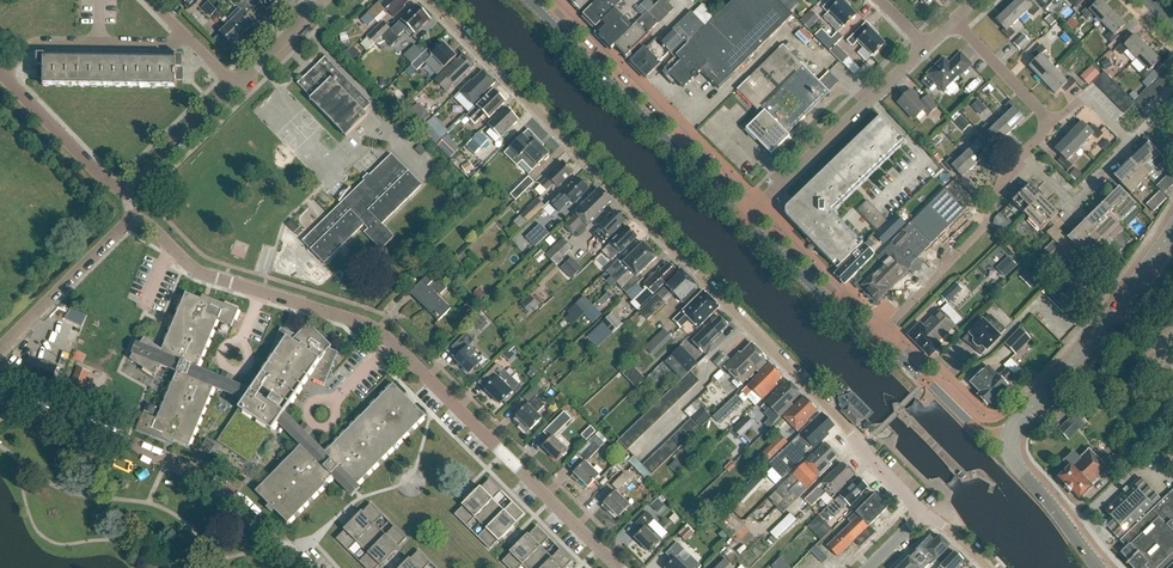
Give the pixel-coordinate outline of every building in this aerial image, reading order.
[(189,11),(200,0),(179,0),(189,11)] [(202,8),(211,18),(224,6),(219,0),(211,0),(202,8)] [(242,1),(241,0),(232,0),(230,3),(235,8),(237,7),(238,9),(229,19),(228,20),(243,35),(254,25),(247,17),(253,12),(242,1)] [(279,0),(243,0),(242,1),(253,12),(260,5),(267,12),(279,0)] [(386,11),(394,18),(403,10),(401,8),(410,0),(383,0),(362,20),(368,27),(386,11)] [(568,0),(580,12),(591,0),(569,0),(568,0)] [(625,0),(600,0),(584,17),(596,29),(601,24),(624,1),(625,0)] [(633,28),(658,4),(657,3),(660,0),(625,0),(624,1),(601,24),(604,27),(601,30),(600,30),(596,34),(612,50),(615,46),(633,28)] [(633,28),(615,46),(627,58),(650,35),(674,10),(664,0),(662,0),(658,4),(633,28)] [(706,29),(676,57),(670,63),(675,68),(668,75),(683,90),(694,80),(695,80),(696,80),(697,80),(697,79),(698,79),(698,78),(699,77),(699,76),(698,75),(702,72),(719,89),(730,77),(731,78),(733,75),(742,66),(742,67),(745,64),(744,63),(754,54),(754,55),(758,52),(757,51),(767,42),(769,40),(769,39),(778,30),(779,30),(782,27),(781,27),(792,16),(776,0),(734,0),(706,29)] [(856,16),(842,1),(842,0),(831,0),(823,8),(830,16),(832,14),(845,27),(856,16)] [(1040,10),(1032,2),(1030,4),(1026,0),(1016,0),(1015,1),(1015,2),(1009,8),(1019,19),(1029,10),(1034,16),(1040,10)] [(1112,13),(1099,0),(1090,8),(1089,7),(1081,14),(1087,20),(1092,15),(1101,24),(1112,13)] [(398,37),(409,27),(415,34),(422,27),(421,25),(428,19),(427,17),(424,13),(422,12),(417,7),(408,16),(407,15),(391,30),(383,37),(392,46),(400,39),(398,37)] [(1010,28),(1019,19),(1009,8),(1002,15),(1001,14),(999,16),(1000,17),(996,20),(1004,29),(1002,31),(1010,39),(1015,34),(1010,28)] [(221,22),(226,17),(221,11),(215,16),(221,22)] [(1071,11),(1066,16),(1071,20),(1076,15),(1071,11)] [(817,18),(812,12),(801,23),(806,28),(817,18)] [(671,52),(676,57),(706,29),(690,13),(660,44),(657,41),(647,51),(644,49),(630,63),(631,64),(631,63),(646,79),(646,80),(661,65),(659,64),(671,52)] [(1125,26),(1112,13),(1101,24),(1110,33),(1104,39),(1110,44),(1118,36),(1116,34),(1125,26)] [(1051,27),(1056,22),(1050,15),(1045,21),(1051,27)] [(233,46),(243,35),(228,20),(229,19),(226,17),(221,22),(227,28),(221,34),(233,46)] [(390,29),(383,22),(361,45),(368,52),(374,45),(390,29)] [(872,28),(867,23),(847,42),(852,47),(857,43),(872,58),(885,45),(870,30),(872,28)] [(1046,36),(1052,42),(1062,32),(1057,26),(1046,36)] [(1083,40),(1088,34),(1082,29),(1077,34),(1083,40)] [(341,42),(349,40),(347,33),(339,35),(341,42)] [(1023,34),(1013,43),(1020,50),(1030,41),(1023,34)] [(1066,45),(1071,40),(1065,34),(1060,39),(1066,45)] [(1135,61),(1147,49),(1134,37),(1126,45),(1124,43),(1116,51),(1122,57),(1127,52),(1135,61)] [(437,75),(456,57),(443,44),(433,54),(428,50),(412,66),(416,71),(422,67),(425,64),(437,75)] [(849,57),(837,45),(830,52),(842,64),(849,57)] [(738,91),(761,115),(746,130),(771,156),(790,137),(787,135),(828,94),(829,95),(830,94),(828,92),(823,87),(783,46),(778,51),(744,85),(743,84),(737,91),(737,92),(738,91)] [(1030,68),(1043,82),(1054,72),(1041,58),(1046,52),(1042,48),(1032,57),(1036,62),(1030,68)] [(1159,62),(1147,49),(1135,61),(1145,70),(1139,75),(1145,81),(1153,73),(1151,71),(1159,62)] [(960,77),(966,71),(972,66),(961,54),(949,65),(944,59),(928,75),(929,76),(921,82),(929,91),(935,85),(943,93),(953,83),(952,82),(959,76),(960,77)] [(456,61),(435,81),(445,92),(453,85),(456,87),(467,76),(466,75),(475,66),(464,55),(457,62),(456,61)] [(183,81),(184,58),(37,57),(37,79),(45,80),(44,87),(176,89),(177,81),(183,81)] [(365,112),(372,105),(326,58),(299,85),(312,99),(311,100),(347,138),(369,116),(365,112)] [(1105,71),(1113,67),(1109,60),(1101,64),(1105,71)] [(1100,74),(1092,66),(1080,77),(1088,86),(1100,74)] [(1167,70),(1162,75),(1170,85),(1172,83),(1172,76),(1167,70)] [(488,91),(495,83),(483,72),(473,81),(472,80),(454,98),(468,112),(469,113),(475,107),(474,106),(489,92),(488,91)] [(1067,86),(1054,72),(1043,82),(1057,96),(1062,90),(1068,94),(1077,86),(1073,81),(1067,86)] [(1100,90),(1110,80),(1105,75),(1095,85),(1100,90)] [(1170,85),(1162,75),(1157,80),(1166,90),(1170,85)] [(828,92),(838,82),(833,77),(823,87),(828,92)] [(1105,95),(1115,85),(1110,80),(1100,90),(1105,95)] [(1166,90),(1157,80),(1152,85),(1161,94),(1166,90)] [(1110,100),(1120,90),(1115,85),(1105,95),(1110,100)] [(1152,85),(1148,89),(1157,99),(1161,94),(1152,85)] [(1157,99),(1148,89),(1143,94),(1152,104),(1157,99)] [(1115,106),(1125,95),(1120,90),(1110,100),(1115,106)] [(503,104),(503,101),(499,97),(500,95),(496,92),(494,92),(493,91),(467,117),(474,125),(485,114),(489,119),(503,104)] [(928,117),(938,108),(927,97),(922,102),(911,91),(898,103),(909,115),(910,113),(916,119),(923,112),(928,117)] [(1139,97),(1134,92),(1129,96),(1134,101),(1139,97)] [(1152,104),(1143,94),(1138,99),(1147,109),(1152,104)] [(1120,111),(1130,101),(1125,95),(1115,106),(1120,111)] [(1138,99),(1135,102),(1133,104),(1135,106),(1142,113),(1147,109),(1138,99)] [(980,116),(987,109),(978,100),(971,107),(980,116)] [(1135,106),(1133,104),(1130,101),(1120,111),(1125,116),(1135,106)] [(1010,113),(1001,122),(1012,133),(1025,120),(1016,112),(1019,109),(1011,102),(1005,108),(1010,113)] [(407,117),(420,130),(432,118),(419,105),(407,117)] [(501,138),(519,120),(506,108),(488,125),(501,138)] [(954,121),(964,132),(970,125),(960,115),(954,121)] [(434,117),(420,130),(436,147),(450,133),(434,117)] [(833,213),(905,144),(880,117),(782,212),(837,270),(863,244),(833,213)] [(998,145),(1012,133),(1001,122),(992,130),(987,125),(981,131),(988,138),(990,136),(998,145)] [(1083,124),(1070,138),(1081,149),(1095,136),(1099,140),(1104,136),(1094,126),(1089,130),(1083,124)] [(548,156),(550,155),(538,143),(539,142),(528,131),(505,154),(517,166),(523,161),(533,171),(544,161),(545,162),(549,158),(548,156)] [(466,146),(475,154),(488,140),(480,132),(466,146)] [(937,146),(942,140),(938,136),(933,141),(937,146)] [(977,165),(989,154),(980,145),(982,143),(975,136),(970,142),(974,147),(966,154),(977,165)] [(459,148),(448,138),(439,148),(450,158),(459,148)] [(1068,164),(1081,149),(1070,138),(1056,152),(1062,158),(1059,163),(1069,172),(1072,168),(1068,164)] [(1099,146),(1105,152),(1111,145),(1106,140),(1099,146)] [(1148,178),(1165,162),(1148,145),(1132,162),(1148,178)] [(962,179),(977,165),(966,154),(956,164),(950,158),(944,165),(951,172),(954,170),(962,179)] [(303,242),(324,264),(364,226),(368,230),(365,234),(381,251),(394,238),(382,226),(422,187),(392,156),(303,242)] [(466,174),(474,169),(469,162),(462,167),(466,174)] [(1131,196),(1148,178),(1132,162),(1114,179),(1131,196)] [(558,189),(573,174),(563,163),(548,178),(548,179),(541,185),(547,192),(554,185),(558,189)] [(1076,180),(1082,174),(1076,169),(1071,175),(1076,180)] [(511,196),(516,201),(534,183),(529,178),(511,196)] [(581,198),(589,189),(588,188),(588,186),(585,184),(583,184),(578,179),(551,205),(558,212),(568,203),(569,204),(571,201),(574,204),(576,203),(577,203),(581,198)] [(1157,187),(1164,194),(1172,186),(1165,180),(1157,187)] [(1023,215),(1042,196),(1038,192),(1037,193),(1030,186),(1012,203),(1023,215)] [(966,210),(945,189),(907,228),(893,244),(887,249),(893,255),(883,265),(861,287),(877,304),(909,271),(913,275),(915,273),(919,273),(921,271),(921,267),(923,265),(917,259),(966,210)] [(564,226),(573,235),(575,232),(579,236),(588,226),(602,213),(602,211),(611,202),(599,190),(575,213),(576,214),(564,226)] [(1120,224),(1137,208),(1119,190),(1102,207),(1120,224)] [(1058,215),(1043,199),(1044,198),(1042,196),(1023,215),(1041,233),(1058,215)] [(528,223),(545,206),(537,199),(520,215),(521,216),(514,223),(520,229),(527,223),(528,223)] [(877,231),(887,221),(867,201),(857,211),(877,231)] [(1103,241),(1120,224),(1102,207),(1085,224),(1103,241)] [(610,237),(625,222),(625,220),(615,210),(607,218),(599,226),(600,227),(593,234),(600,240),(606,233),(610,237)] [(907,228),(896,216),(865,247),(873,255),(889,240),(893,244),(907,228)] [(295,233),(300,227),(292,219),(287,225),(295,233)] [(1085,258),(1103,241),(1085,224),(1068,241),(1085,258)] [(534,248),(549,234),(539,225),(525,238),(534,248)] [(620,254),(637,237),(628,227),(603,253),(612,261),(620,254)] [(1073,269),(1085,258),(1068,241),(1059,232),(1051,240),(1059,249),(1045,263),(1056,273),(1067,263),(1073,269)] [(572,247),(562,238),(545,255),(554,264),(572,247)] [(617,283),(651,251),(644,244),(626,260),(622,256),(610,267),(616,273),(611,277),(617,283)] [(851,279),(874,256),(873,255),(865,247),(864,246),(834,275),(845,286),(851,280),(851,279)] [(893,255),(887,249),(877,259),(883,265),(893,255)] [(640,274),(657,258),(651,251),(617,283),(621,288),(626,284),(632,289),(643,278),(640,274)] [(1018,265),(1009,256),(1002,264),(1010,272),(1018,265)] [(570,278),(571,279),(583,269),(572,258),(561,268),(562,269),(556,274),(564,283),(570,278)] [(637,310),(677,273),(676,272),(676,269),(672,266),(670,266),(669,265),(659,274),(657,272),(645,284),(648,287),(631,304),(637,310)] [(1043,276),(1032,265),(1024,273),(1035,284),(1043,276)] [(683,303),(698,288),(682,271),(639,312),(647,321),(665,304),(662,300),(671,291),(683,303)] [(442,295),(448,288),(437,278),(435,280),(430,275),(411,294),(439,322),(451,310),(433,292),(436,289),(442,295)] [(948,304),(963,288),(957,283),(942,298),(948,304)] [(480,300),(486,295),(479,288),(474,294),(480,300)] [(533,313),(547,300),(539,290),(524,303),(533,313)] [(700,327),(720,308),(704,291),(674,321),(681,328),(690,320),(697,327),(700,327)] [(238,311),(210,298),(203,296),(201,300),(186,294),(162,351),(144,339),(140,345),(137,344),(133,353),(134,354),(130,360),(155,377),(163,366),(178,372),(158,419),(144,413),(137,430),(173,445),(174,441),(189,447),(214,387),(245,400),(239,409),(242,412),(227,433),(254,451),(269,429),(272,432),(278,422),(302,446),(256,492),(269,505),(267,508),(272,513),(274,510),(288,523),(334,477),(352,495),(360,488),(357,485),(426,416),(394,384),(325,454),(307,435),(311,430),(305,424),(300,429),(284,413),(308,377),(325,384),(338,352),(329,349),(332,346),(309,324),(297,335),(281,328),(271,353),(275,355),(251,391),(230,382),(232,376),(224,373),(222,379),(198,369),(218,321),(232,327),(238,311)] [(584,314),(593,306),(584,297),(568,312),(570,314),(567,318),(573,324),(573,325),(584,314)] [(470,318),(478,311),(469,303),(462,310),(470,318)] [(1066,316),(1076,325),(1087,314),(1077,305),(1066,316)] [(593,323),(602,315),(593,306),(584,314),(593,323)] [(919,347),(946,319),(939,311),(922,329),(919,326),(914,332),(914,331),(908,337),(919,347)] [(623,324),(612,313),(602,323),(613,334),(623,324)] [(478,330),(486,322),(479,314),(470,322),(478,330)] [(717,336),(728,326),(726,324),(726,322),(723,319),(721,319),(720,318),(713,324),(711,323),(692,342),(700,350),(709,341),(712,344),(719,337),(717,336)] [(954,326),(946,319),(919,347),(929,357),(940,346),(937,344),(954,326)] [(600,345),(613,334),(602,323),(590,334),(600,345)] [(993,333),(983,323),(970,336),(969,334),(963,341),(969,346),(973,347),(981,355),(986,350),(987,350),(999,338),(998,337),(1005,330),(1000,326),(993,333)] [(1016,355),(1031,340),(1020,328),(1004,344),(1016,355)] [(672,338),(664,331),(646,348),(654,356),(672,338)] [(475,341),(467,334),(452,348),(459,356),(455,360),(469,375),(479,365),(483,369),(491,362),(484,355),(479,359),(468,347),(475,341)] [(758,371),(768,362),(765,359),(766,358),(752,344),(751,345),(742,354),(740,352),(724,368),(742,386),(757,371),(758,371)] [(690,355),(682,347),(672,356),(680,365),(690,355)] [(509,350),(502,356),(509,363),(515,357),(509,350)] [(722,366),(730,354),(725,351),(717,363),(722,366)] [(58,367),(30,357),(24,372),(53,382),(58,367)] [(771,364),(741,392),(746,397),(753,390),(763,399),(777,385),(776,384),(783,376),(784,377),(784,376),(771,363),(771,364)] [(500,404),(519,385),(505,370),(504,371),(497,364),(486,375),(493,382),(485,390),(500,404)] [(636,366),(627,375),(639,387),(648,378),(636,366)] [(987,404),(1006,385),(1005,385),(1014,377),(1007,369),(998,377),(988,367),(972,383),(982,393),(979,396),(987,404)] [(82,393),(89,373),(78,368),(71,389),(82,393)] [(691,371),(686,376),(695,386),(700,381),(691,371)] [(695,386),(686,376),(681,381),(690,391),(695,386)] [(536,397),(546,388),(537,378),(531,384),(535,388),(525,398),(530,403),(528,405),(513,420),(518,424),(520,426),(527,433),(530,430),(542,419),(537,414),(545,406),(536,397)] [(690,391),(681,381),(676,385),(685,395),(690,391)] [(791,404),(801,394),(792,385),(789,381),(762,408),(767,412),(764,414),(769,419),(774,424),(780,417),(792,405),(791,404)] [(685,395),(676,385),(672,390),(680,400),(685,395)] [(680,400),(672,390),(667,394),(676,404),(680,400)] [(563,406),(569,401),(561,393),(555,399),(563,406)] [(676,404),(667,394),(662,399),(671,409),(676,404)] [(736,395),(720,411),(727,418),(744,403),(736,395)] [(807,420),(817,410),(804,397),(783,417),(798,432),(809,422),(807,420)] [(671,409),(662,399),(657,404),(666,413),(671,409)] [(666,413),(657,404),(653,408),(662,418),(666,413)] [(856,427),(864,420),(849,405),(842,412),(856,427)] [(700,427),(711,417),(702,407),(691,418),(700,427)] [(662,418),(653,408),(648,413),(657,422),(662,418)] [(557,462),(568,451),(554,437),(571,420),(564,412),(544,433),(551,439),(543,447),(557,462)] [(657,422),(648,413),(643,417),(652,427),(657,422)] [(1068,442),(1086,424),(1076,414),(1058,431),(1068,442)] [(784,451),(774,461),(779,466),(792,454),(800,463),(815,448),(814,448),(828,435),(827,434),(833,427),(822,415),(784,451)] [(755,424),(748,416),(733,430),(740,437),(755,424)] [(652,427),(643,417),(639,422),(647,431),(652,427)] [(691,419),(686,424),(695,433),(700,429),(691,419)] [(647,431),(639,422),(634,426),(643,436),(647,431)] [(695,433),(686,424),(681,429),(690,438),(695,433)] [(643,436),(634,426),(629,431),(638,440),(643,436)] [(593,437),(597,433),(591,428),(587,432),(593,437)] [(690,438),(681,429),(676,433),(685,443),(690,438)] [(638,440),(629,431),(624,435),(633,445),(638,440)] [(603,445),(604,444),(607,441),(599,432),(596,435),(595,436),(589,442),(579,452),(582,455),(588,461),(603,445)] [(685,443),(676,433),(672,438),(681,447),(685,443)] [(633,445),(624,435),(619,440),(628,450),(633,445)] [(203,447),(213,453),(218,443),(209,438),(203,447)] [(681,447),(672,438),(667,443),(676,452),(681,447)] [(766,464),(782,449),(775,441),(759,456),(766,464)] [(676,452),(667,443),(662,447),(671,456),(676,452)] [(837,457),(838,457),(825,444),(824,444),(825,444),(776,492),(769,499),(783,513),(832,465),(830,464),(837,457)] [(671,456),(662,447),(658,452),(667,461),(671,456)] [(667,461),(658,452),(653,456),(662,466),(667,461)] [(1090,488),(1108,471),(1090,452),(1080,461),(1072,453),(1064,461),(1066,464),(1065,465),(1055,474),(1079,500),(1091,489),(1090,488)] [(662,466),(653,456),(648,461),(657,470),(662,466)] [(652,475),(643,466),(635,457),(629,463),(646,481),(652,475)] [(657,470),(648,461),(643,466),(652,475),(657,470)] [(588,488),(600,476),(586,462),(571,477),(575,481),(577,483),(581,480),(588,488)] [(684,468),(680,464),(673,470),(678,475),(684,468)] [(853,476),(854,476),(842,464),(841,464),(805,500),(812,507),(826,493),(832,499),(845,486),(845,484),(853,476)] [(618,491),(630,478),(625,473),(613,485),(618,491)] [(831,504),(826,508),(835,517),(839,513),(839,512),(847,504),(850,507),(861,497),(860,495),(867,488),(868,488),(858,478),(858,479),(832,505),(831,504)] [(1118,539),(1160,499),(1140,478),(1105,512),(1111,518),(1107,523),(1106,522),(1104,522),(1102,524),(1102,526),(1104,528),(1106,528),(1107,528),(1118,539)] [(517,523),(525,514),(513,502),(504,511),(493,500),(502,492),(489,480),(481,488),(480,487),(462,506),(463,507),(455,515),(467,527),(475,519),(486,530),(478,538),(490,550),(498,542),(499,542),(518,524),(517,523)] [(1167,496),(1120,541),(1127,548),(1121,554),(1129,562),(1127,564),(1127,565),(1130,562),(1136,567),(1172,567),(1172,491),(1167,496)] [(618,518),(630,506),(616,492),(601,507),(606,511),(607,513),(611,510),(618,518)] [(869,527),(888,508),(875,495),(874,495),(872,492),(871,493),(853,511),(855,513),(848,520),(851,524),(828,547),(838,557),(855,541),(861,547),(875,533),(869,527)] [(657,513),(664,506),(657,499),(650,506),(657,513)] [(407,539),(394,527),(386,535),(375,524),(383,516),(371,504),(363,512),(362,511),(344,530),(345,531),(336,539),(348,552),(357,543),(368,554),(359,562),(365,567),(378,567),(380,566),(381,567),(399,548),(398,547),(407,539)] [(650,524),(654,520),(647,512),(636,524),(643,531),(635,538),(649,553),(662,540),(649,527),(651,525),(650,524)] [(776,539),(796,520),(791,514),(771,533),(776,539)] [(821,541),(832,530),(819,516),(808,527),(821,541)] [(573,562),(560,549),(552,558),(541,547),(549,539),(537,527),(529,535),(528,534),(510,553),(510,554),(502,562),(508,567),(520,567),(523,566),(525,567),(566,567),(573,562)] [(686,542),(694,533),(688,527),(680,536),(686,542)] [(940,537),(936,541),(930,536),(916,551),(917,553),(910,559),(909,558),(899,567),(927,567),(929,565),(931,566),(950,547),(940,537)] [(680,557),(681,555),(680,555),(685,550),(677,543),(666,554),(673,561),(666,567),(700,567),(702,567),(691,556),(685,562),(680,557)] [(823,564),(829,558),(816,546),(811,551),(823,564)] [(431,563),(419,551),(411,559),(410,559),(400,567),(426,567),(431,563)] [(960,565),(964,561),(955,552),(940,567),(963,567),(960,565)] [(780,558),(771,567),(773,567),(790,567),(780,558)] [(725,559),(716,567),(734,567),(725,559)]
